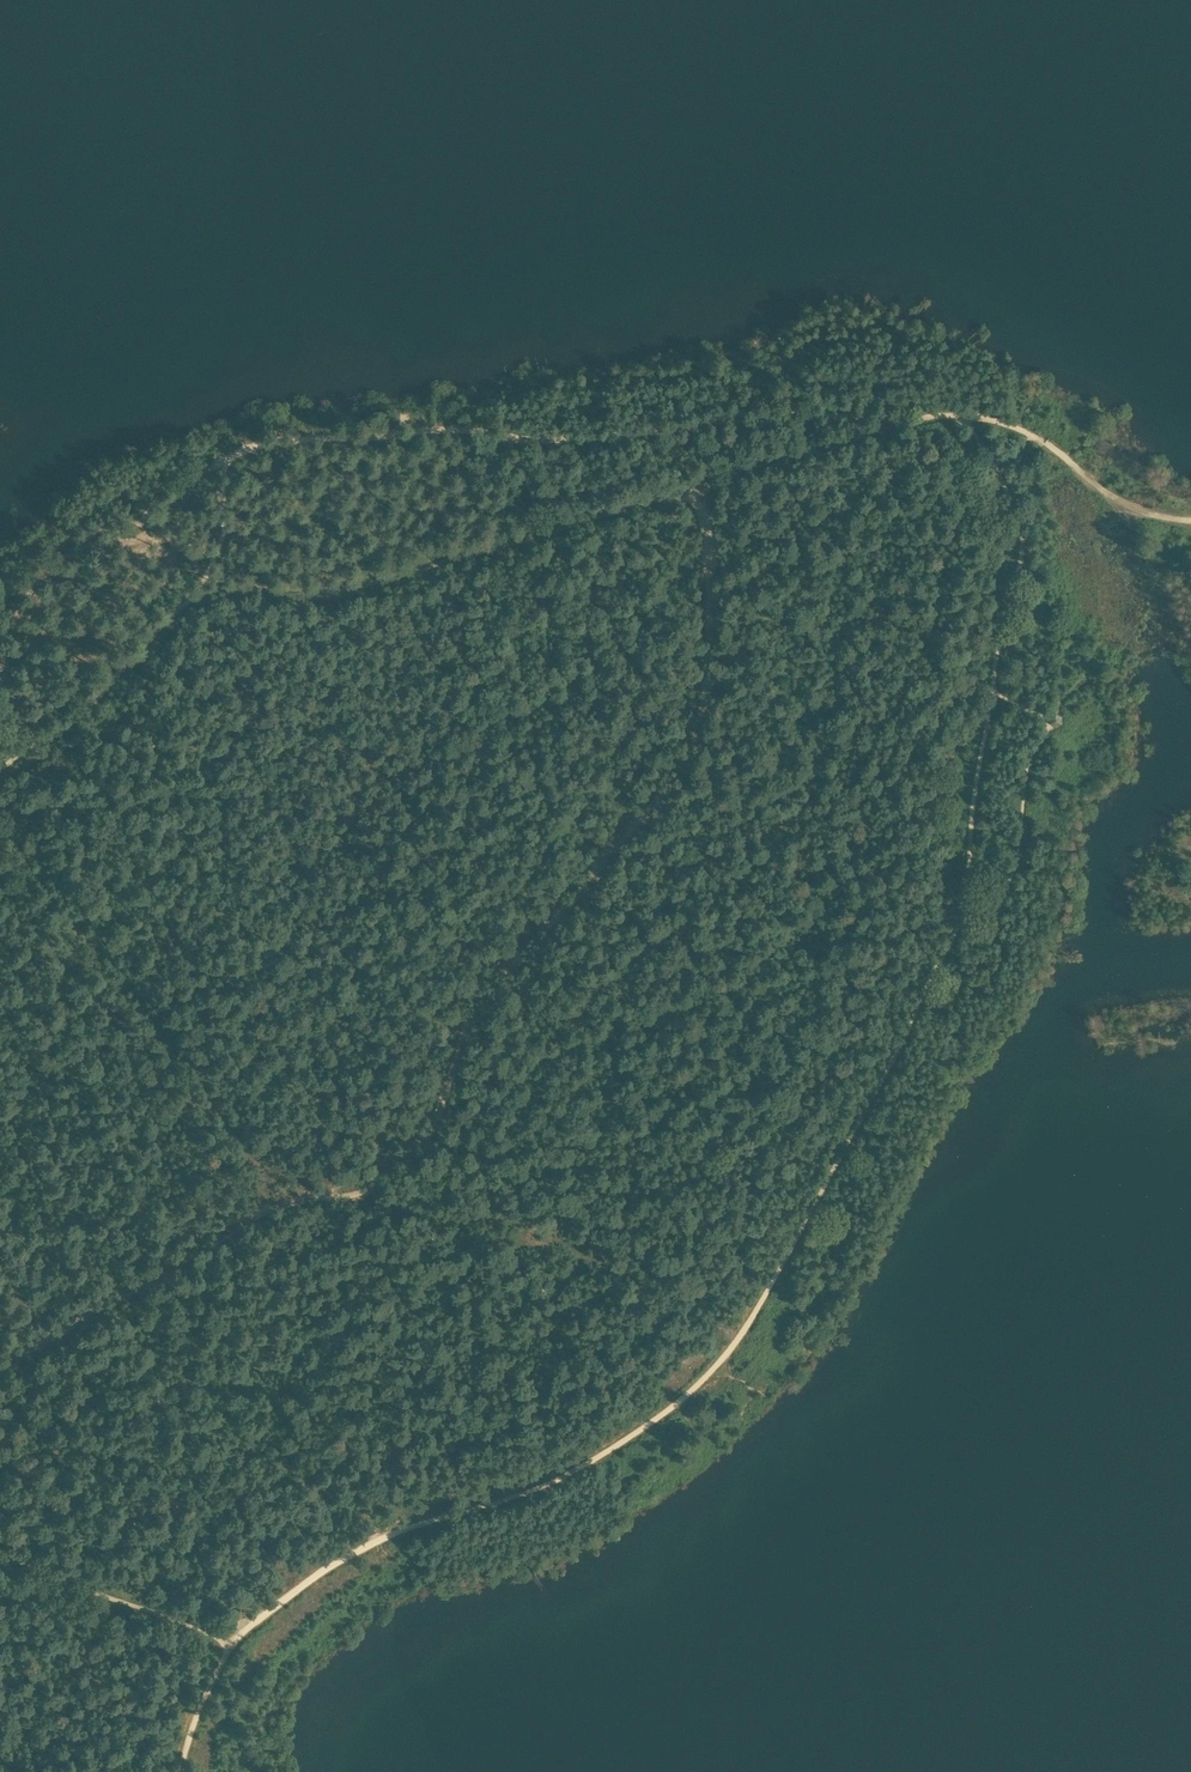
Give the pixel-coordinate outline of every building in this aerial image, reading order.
[(1072,722),(1072,719),(1072,716),(1070,714),(1067,713),(1065,712),(1062,713),(1060,714),(1058,717),(1058,719),(1058,722),(1060,725),(1063,726),(1066,727),(1069,726),(1070,724),(1072,722)]
